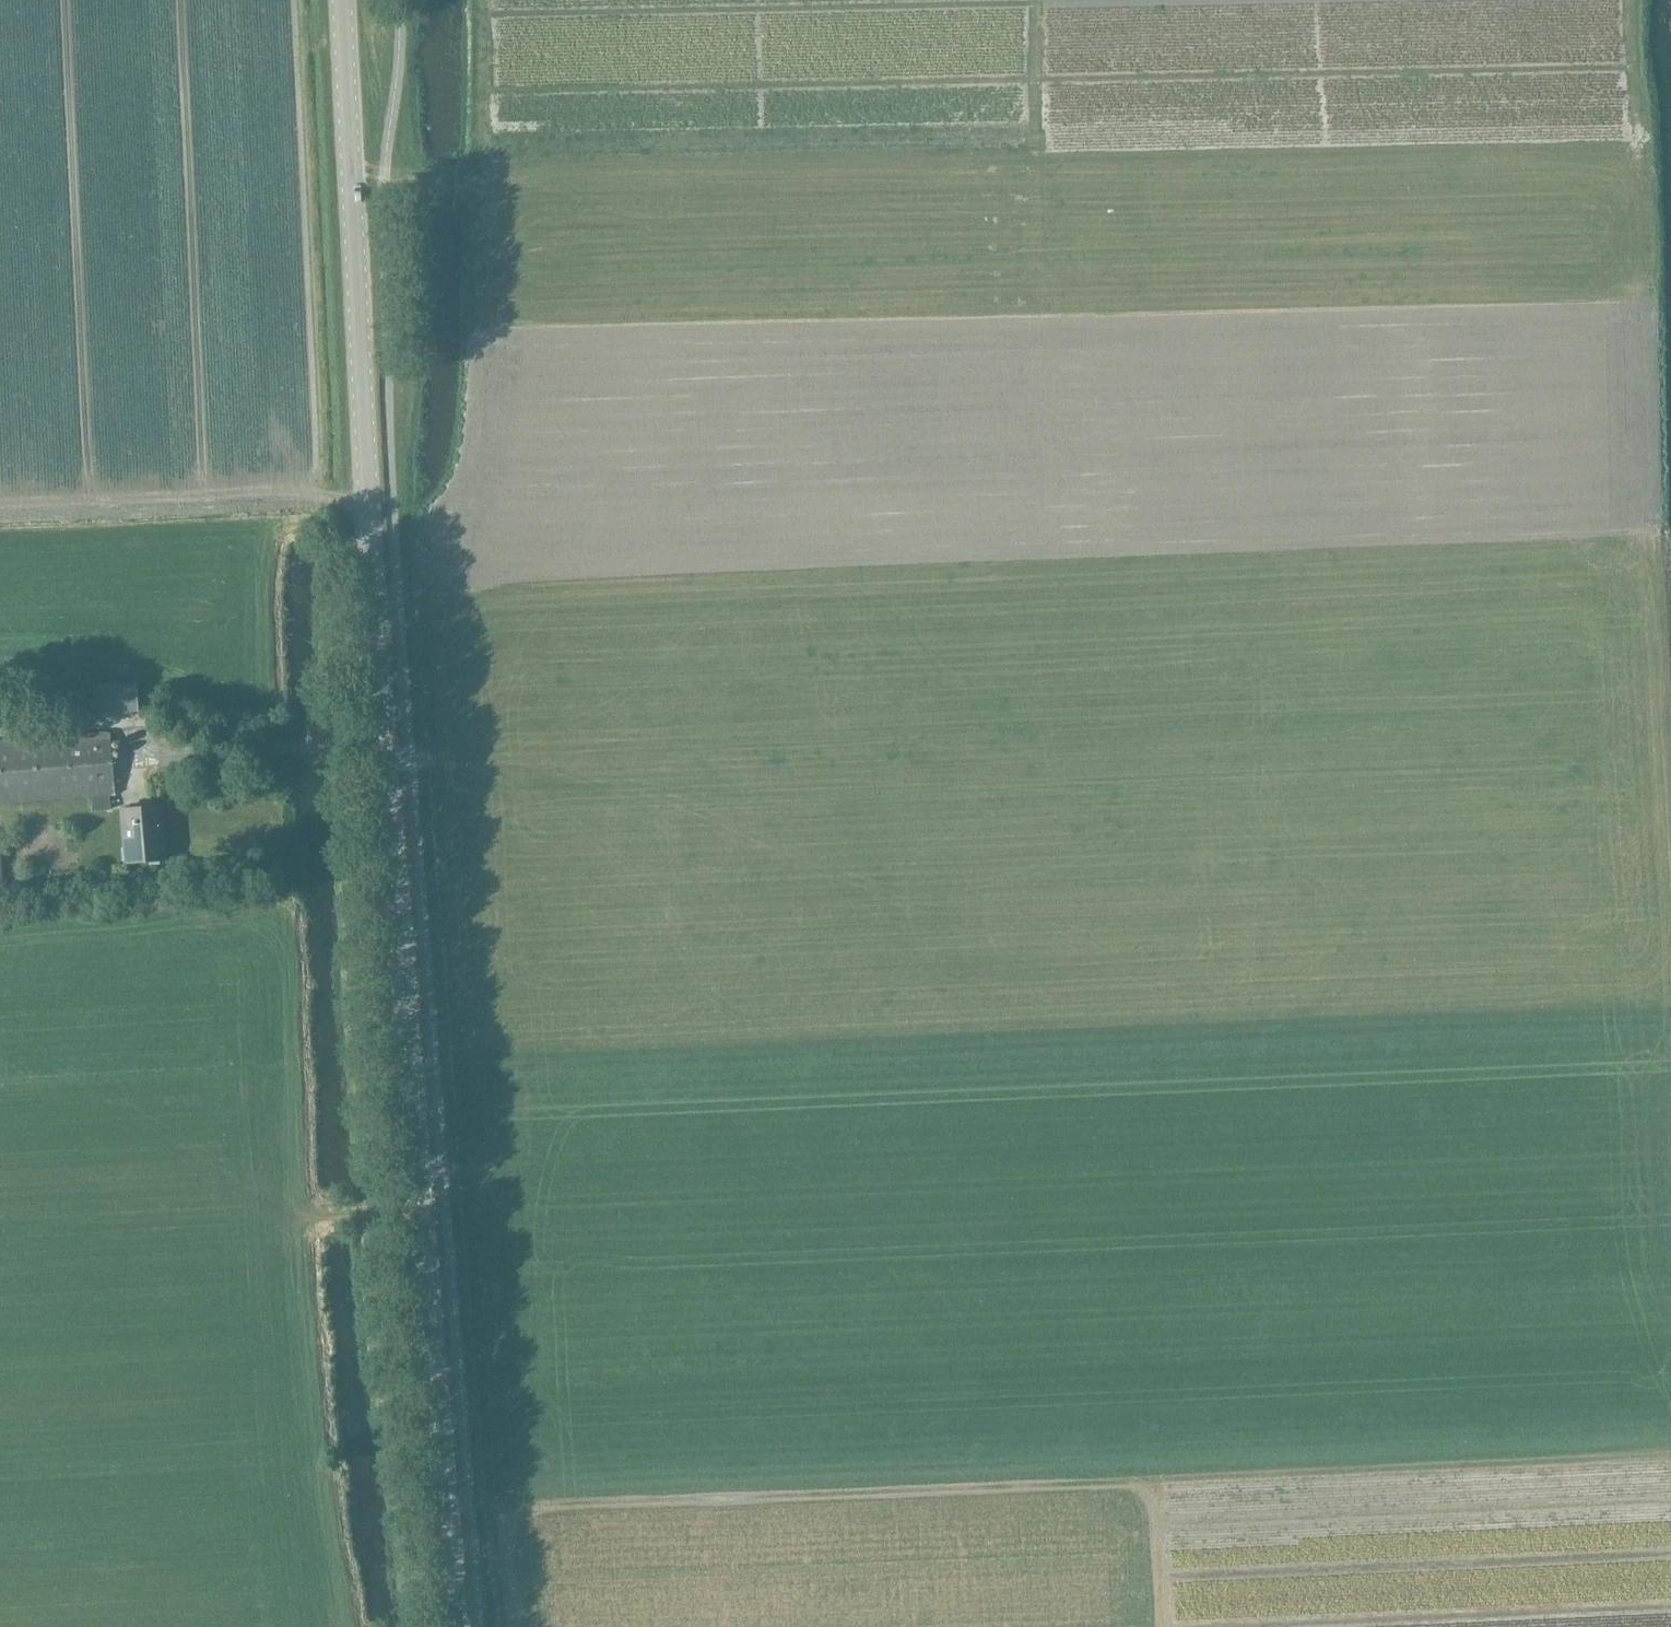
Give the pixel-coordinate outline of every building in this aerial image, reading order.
[(124,711),(138,710),(136,683),(89,688),(91,718),(125,716),(124,711)] [(114,792),(109,733),(0,742),(0,801),(114,792)] [(126,863),(163,859),(159,806),(122,809),(126,863)]
